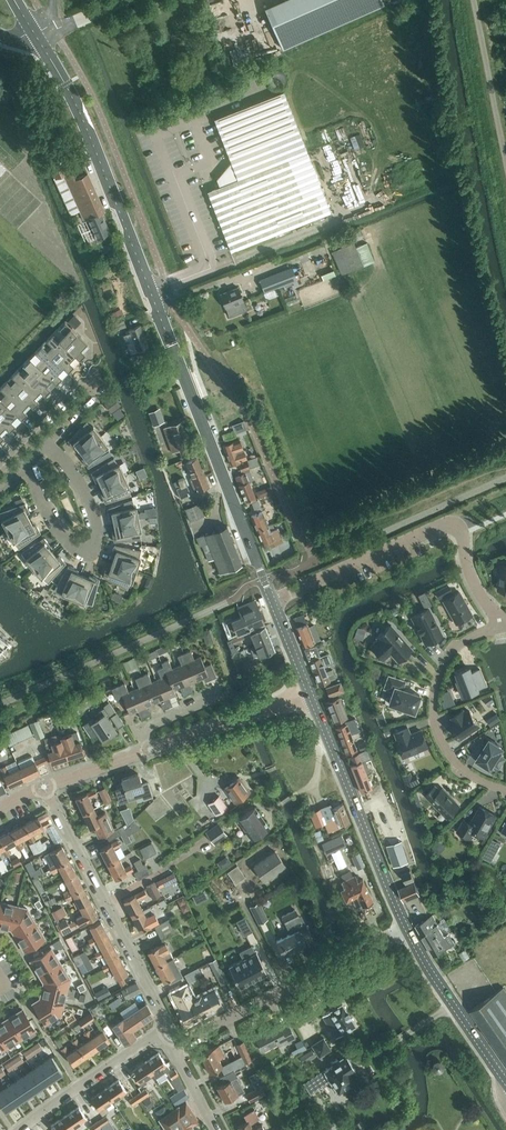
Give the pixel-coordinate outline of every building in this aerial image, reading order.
[(220,186),(207,191),(231,251),(312,219),(331,212),(307,152),(283,91),(214,119),(231,162),(217,179),(220,186)] [(58,186),(71,215),(80,211),(84,220),(88,218),(97,238),(110,232),(101,213),(104,211),(92,182),(87,173),(76,178),(72,169),(65,172),(59,160),(50,164),(56,177),(54,177),(58,186)] [(333,251),(342,274),(364,265),(354,242),(333,251)] [(264,293),(293,281),(288,269),(259,280),(264,293)] [(108,280),(101,282),(104,289),(110,287),(108,280)] [(226,308),(230,317),(247,310),(238,287),(220,294),(226,308)] [(122,308),(112,312),(114,318),(124,315),(122,308)] [(76,329),(83,322),(76,315),(69,321),(76,329)] [(124,319),(114,322),(116,329),(127,326),(124,319)] [(65,322),(58,329),(64,334),(59,339),(59,340),(76,356),(75,357),(80,361),(86,355),(81,351),(88,344),(65,322)] [(147,351),(150,350),(149,346),(141,325),(129,329),(131,332),(122,336),(125,345),(128,344),(131,353),(145,348),(147,351)] [(53,334),(47,341),(52,346),(47,351),(47,352),(64,368),(64,369),(68,373),(74,367),(70,363),(75,357),(76,356),(59,340),(59,339),(53,334)] [(35,353),(30,358),(35,363),(35,364),(52,380),(52,381),(57,385),(63,379),(58,374),(64,369),(64,368),(47,352),(47,351),(42,346),(35,353)] [(52,381),(52,380),(35,364),(35,363),(30,358),(23,365),(29,370),(24,375),(41,392),(40,392),(45,397),(51,391),(46,386),(52,381)] [(18,370),(12,377),(17,382),(12,387),(29,404),(33,409),(39,403),(35,398),(40,392),(41,392),(24,375),(18,370)] [(29,404),(12,387),(7,382),(0,389),(5,394),(0,399),(17,416),(22,421),(28,415),(23,410),(29,404)] [(114,395),(104,402),(111,412),(121,404),(114,395)] [(6,428),(5,428),(10,433),(16,427),(11,422),(17,416),(0,399),(0,422),(6,428)] [(157,409),(149,412),(150,414),(153,424),(162,421),(157,409)] [(68,440),(74,449),(77,447),(80,452),(101,436),(93,426),(91,428),(86,422),(87,422),(87,421),(68,440)] [(182,421),(164,428),(172,452),(180,450),(182,456),(193,452),(182,421)] [(234,436),(232,430),(221,435),(224,440),(234,436)] [(101,436),(80,452),(84,457),(82,459),(88,467),(112,454),(111,453),(110,454),(107,447),(108,446),(101,436)] [(223,446),(231,464),(247,458),(239,439),(223,446)] [(241,472),(250,468),(259,464),(256,456),(238,464),(241,472)] [(114,457),(91,472),(95,482),(98,480),(101,486),(124,475),(119,464),(117,465),(113,459),(114,458),(114,457)] [(187,462),(193,478),(190,479),(192,485),(196,483),(199,491),(209,487),(197,458),(187,462)] [(262,497),(260,491),(253,493),(251,486),(249,481),(254,479),(250,471),(235,476),(241,490),(246,504),(256,500),(256,499),(262,497)] [(104,492),(101,493),(105,503),(131,495),(131,494),(129,494),(128,487),(130,486),(124,475),(101,486),(104,492)] [(184,477),(174,481),(181,499),(191,494),(184,477)] [(270,487),(260,491),(262,497),(272,493),(270,487)] [(1,520),(7,531),(30,519),(27,514),(30,512),(25,503),(23,503),(21,498),(15,500),(17,506),(0,512),(0,513),(1,512),(3,519),(1,520)] [(107,508),(109,518),(112,518),(114,524),(139,518),(138,513),(136,506),(134,507),(132,500),(133,500),(132,499),(107,508)] [(254,510),(261,508),(258,500),(252,503),(254,510)] [(200,503),(185,508),(190,521),(205,515),(200,503)] [(251,516),(257,530),(268,526),(262,511),(251,516)] [(115,530),(112,531),(114,541),(141,539),(141,538),(140,538),(139,531),(141,531),(139,518),(114,524),(115,530)] [(7,531),(13,542),(15,541),(19,547),(18,548),(19,548),(41,532),(36,523),(33,525),(30,519),(7,531)] [(203,545),(206,554),(209,560),(215,558),(220,573),(242,564),(227,526),(197,538),(200,546),(203,545)] [(283,542),(278,528),(270,531),(268,526),(257,530),(263,544),(269,542),(271,547),(283,542)] [(27,558),(25,559),(33,569),(52,552),(48,547),(51,545),(44,537),(21,552),(22,553),(23,552),(27,558)] [(114,556),(112,561),(136,570),(140,558),(138,558),(140,551),(141,551),(141,550),(114,544),(111,554),(114,556)] [(52,552),(33,569),(41,578),(43,577),(48,582),(48,583),(66,563),(59,555),(56,557),(52,552)] [(130,581),(132,582),(136,570),(112,561),(110,567),(107,566),(103,576),(127,589),(127,588),(126,588),(130,581)] [(62,592),(61,594),(72,599),(83,575),(77,572),(78,569),(68,565),(55,588),(55,589),(56,588),(62,592)] [(83,575),(72,599),(84,603),(85,601),(92,603),(92,604),(99,578),(90,574),(88,577),(83,575)] [(439,598),(451,591),(448,585),(435,592),(439,598)] [(44,587),(40,592),(44,596),(48,591),(44,587)] [(114,591),(111,598),(119,602),(122,596),(114,591)] [(459,592),(443,601),(456,623),(472,615),(459,592)] [(229,640),(231,639),(239,636),(238,633),(264,622),(256,601),(238,608),(242,616),(233,620),(231,616),(222,620),(229,640)] [(397,605),(390,608),(393,614),(400,611),(397,605)] [(428,608),(412,616),(426,644),(442,636),(428,608)] [(303,647),(313,643),(321,640),(314,624),(307,627),(306,623),(303,615),(293,619),(296,627),(295,627),(303,647)] [(250,631),(255,644),(270,637),(265,625),(250,631)] [(391,653),(398,661),(412,649),(391,625),(377,637),(378,639),(371,645),(383,659),(391,653)] [(357,626),(353,637),(362,640),(366,629),(357,626)] [(239,636),(231,639),(233,643),(245,638),(243,634),(239,636)] [(2,656),(4,656),(5,654),(6,655),(7,655),(6,654),(6,652),(7,650),(6,648),(5,646),(8,642),(0,636),(0,656),(2,656)] [(275,649),(270,637),(255,644),(260,656),(275,649)] [(318,686),(329,681),(336,679),(332,669),(329,670),(326,663),(322,664),(315,645),(304,649),(318,686)] [(184,652),(196,681),(203,678),(205,681),(216,676),(210,663),(204,666),(200,656),(194,659),(190,650),(184,652)] [(153,651),(146,654),(146,655),(148,659),(155,656),(153,651)] [(176,666),(188,693),(192,692),(189,684),(196,681),(184,652),(177,655),(181,664),(176,666)] [(256,656),(242,662),(245,669),(259,664),(256,656)] [(134,658),(123,663),(123,664),(126,671),(137,666),(135,659),(134,658)] [(164,666),(174,690),(180,688),(184,695),(188,693),(176,666),(172,668),(168,659),(162,662),(164,666)] [(156,679),(168,706),(172,705),(169,697),(175,694),(174,690),(164,666),(157,669),(160,678),(156,679)] [(457,681),(464,696),(479,691),(478,688),(486,685),(480,669),(472,672),(470,668),(457,673),(460,680),(457,681)] [(142,676),(153,704),(160,701),(163,708),(168,706),(156,679),(152,681),(148,673),(142,676)] [(134,689),(145,716),(150,714),(147,706),(153,704),(142,676),(135,678),(138,687),(134,689)] [(393,690),(389,703),(397,706),(399,709),(403,710),(406,709),(414,712),(420,695),(402,688),(405,681),(389,676),(385,687),(393,690)] [(141,718),(145,716),(134,689),(128,691),(125,683),(111,688),(117,701),(123,698),(130,713),(138,710),(141,718)] [(340,683),(326,687),(329,696),(343,691),(340,683)] [(490,696),(485,699),(488,704),(494,701),(490,696)] [(325,703),(333,722),(347,717),(339,698),(325,703)] [(84,724),(92,735),(98,731),(103,738),(115,731),(106,717),(115,710),(109,701),(103,705),(105,707),(98,711),(98,715),(99,718),(94,721),(92,718),(84,724)] [(53,713),(55,719),(64,717),(65,721),(76,717),(73,707),(62,711),(53,713)] [(454,721),(450,724),(460,739),(480,726),(470,711),(466,713),(463,710),(452,717),(454,721)] [(376,715),(375,715),(379,724),(384,722),(386,721),(382,712),(381,712),(376,715)] [(34,732),(37,739),(45,735),(38,720),(31,723),(35,732),(34,732)] [(346,755),(356,751),(346,724),(335,728),(346,755)] [(5,736),(8,742),(10,746),(33,735),(29,725),(5,736)] [(396,741),(402,757),(427,747),(421,730),(412,734),(410,733),(407,727),(394,733),(397,740),(396,741)] [(72,735),(61,738),(62,739),(68,757),(84,752),(80,741),(77,733),(72,735)] [(51,742),(45,743),(49,754),(47,755),(50,760),(50,759),(51,763),(68,757),(62,739),(51,742)] [(485,746),(480,743),(473,754),(478,758),(477,759),(483,763),(482,765),(483,765),(487,767),(488,766),(490,768),(493,763),(499,767),(505,758),(499,755),(503,748),(490,739),(485,746)] [(365,741),(358,744),(360,751),(368,747),(365,741)] [(371,788),(361,762),(371,759),(367,750),(350,757),(353,765),(350,766),(361,792),(371,788)] [(32,755),(17,762),(20,767),(19,768),(24,779),(40,771),(37,765),(45,762),(42,757),(35,761),(32,755)] [(24,779),(19,768),(9,772),(5,765),(0,767),(9,786),(24,779)] [(127,794),(141,789),(144,799),(153,796),(148,782),(141,784),(138,773),(121,779),(124,787),(116,790),(120,803),(129,800),(127,794)] [(234,802),(249,791),(240,778),(225,788),(234,802)] [(435,786),(426,795),(448,818),(460,806),(442,788),(440,791),(435,786)] [(106,787),(99,790),(105,803),(112,800),(106,787)] [(76,798),(83,813),(94,808),(90,798),(97,794),(95,789),(87,793),(87,792),(76,798)] [(414,794),(409,796),(411,801),(416,800),(419,799),(417,793),(414,794)] [(228,807),(219,796),(209,803),(217,815),(228,807)] [(319,809),(310,813),(315,826),(326,821),(328,820),(332,830),(339,827),(350,823),(348,818),(343,804),(342,804),(332,809),(330,805),(321,808),(319,809)] [(252,838),(269,827),(255,807),(238,819),(252,838)] [(457,832),(467,837),(471,836),(474,832),(484,837),(496,816),(481,807),(471,823),(464,819),(457,832)] [(95,827),(99,837),(106,834),(113,830),(105,812),(98,815),(94,808),(83,813),(91,829),(95,827)] [(30,835),(33,833),(35,839),(42,835),(39,830),(43,828),(43,827),(50,824),(47,819),(40,823),(38,817),(25,824),(30,835)] [(381,825),(384,834),(380,835),(383,844),(387,842),(398,839),(392,822),(381,825)] [(17,841),(19,840),(28,836),(31,843),(29,844),(34,854),(39,851),(34,842),(36,840),(35,839),(33,833),(30,835),(25,824),(12,831),(17,841)] [(214,843),(226,834),(219,824),(207,832),(214,843)] [(124,825),(113,830),(106,834),(109,840),(121,834),(126,843),(132,840),(124,825)] [(7,847),(15,843),(18,849),(23,847),(19,840),(17,841),(12,831),(0,837),(0,840),(4,848),(7,847)] [(34,842),(39,851),(51,845),(48,839),(42,842),(40,838),(36,840),(34,842)] [(2,850),(5,856),(10,853),(7,847),(4,848),(0,840),(0,851),(2,850)] [(100,849),(107,864),(119,858),(114,848),(120,845),(118,840),(100,849)] [(49,865),(51,869),(69,860),(62,846),(51,852),(56,861),(49,865)] [(264,881),(285,866),(275,852),(254,866),(264,881)] [(485,852),(482,857),(490,861),(493,857),(485,852)] [(19,857),(11,860),(14,866),(22,863),(19,857)] [(124,868),(119,858),(107,864),(115,879),(133,870),(130,865),(124,868)] [(139,870),(135,872),(139,879),(151,873),(146,863),(143,864),(140,859),(134,862),(139,870)] [(60,869),(65,880),(76,874),(69,860),(51,869),(53,873),(60,869)] [(221,861),(218,863),(222,869),(227,866),(224,862),(221,861)] [(323,871),(327,880),(328,880),(330,886),(338,883),(335,877),(331,867),(329,868),(327,864),(324,865),(326,870),(323,871)] [(228,873),(236,884),(246,877),(238,866),(228,873)] [(40,867),(32,871),(34,874),(35,877),(43,873),(40,867)] [(371,905),(372,901),(373,901),(363,879),(359,881),(356,875),(353,877),(350,869),(340,874),(343,881),(341,882),(344,888),(341,889),(346,900),(352,897),(356,905),(362,903),(363,906),(364,905),(368,907),(371,905)] [(156,877),(159,883),(173,877),(170,870),(156,877)] [(405,883),(414,879),(411,870),(402,874),(405,883)] [(13,871),(12,878),(19,880),(21,872),(13,871)] [(63,893),(66,897),(84,888),(76,874),(65,880),(70,889),(63,893)] [(38,876),(33,879),(40,892),(45,889),(38,876)] [(162,894),(155,882),(146,886),(153,898),(162,894)] [(403,901),(420,894),(414,882),(398,889),(403,901)] [(74,897),(80,907),(91,901),(84,888),(66,897),(68,901),(74,897)] [(124,900),(132,915),(143,909),(138,900),(148,895),(145,890),(124,900)] [(54,896),(47,899),(50,905),(57,901),(54,896)] [(183,896),(177,899),(179,903),(183,904),(187,902),(183,896)] [(35,902),(38,908),(43,905),(39,899),(35,902)] [(165,899),(159,902),(161,907),(167,904),(165,899)] [(80,907),(83,914),(76,917),(80,925),(98,916),(91,901),(80,907)] [(25,951),(45,938),(27,909),(0,902),(0,927),(12,930),(25,951)] [(259,923),(267,919),(259,903),(251,907),(259,923)] [(63,906),(52,911),(56,919),(67,913),(63,906)] [(148,920),(143,909),(132,915),(140,931),(160,920),(158,915),(148,920)] [(282,916),(287,925),(288,924),(292,932),(276,940),(284,954),(305,943),(303,939),(311,934),(300,913),(297,914),(295,910),(282,916)] [(433,955),(434,955),(454,943),(448,933),(444,936),(432,915),(415,925),(433,955)] [(76,917),(68,922),(72,930),(80,925),(76,917)] [(237,921),(244,935),(252,930),(245,917),(237,921)] [(58,923),(64,934),(72,930),(68,922),(66,918),(58,923)] [(155,926),(159,933),(172,926),(169,920),(155,926)] [(91,945),(98,942),(97,939),(108,934),(101,921),(90,926),(96,937),(89,940),(91,945)] [(159,933),(162,940),(176,933),(172,926),(159,933)] [(98,958),(105,955),(103,952),(114,947),(108,934),(97,939),(98,942),(102,950),(95,953),(98,958)] [(79,948),(72,935),(66,938),(73,951),(79,948)] [(148,951),(150,955),(156,967),(173,958),(165,942),(148,951)] [(229,966),(240,987),(267,973),(256,952),(255,953),(252,946),(242,951),(245,958),(229,966)] [(105,971),(111,968),(110,965),(121,959),(114,947),(103,952),(105,955),(109,963),(102,966),(105,971)] [(33,1003),(41,1015),(46,1024),(62,1014),(70,979),(52,949),(31,962),(44,983),(40,999),(33,1003)] [(78,965),(84,963),(84,962),(80,953),(74,957),(78,965)] [(174,958),(173,958),(156,967),(164,982),(168,989),(183,981),(179,973),(174,975),(167,962),(174,958)] [(128,973),(121,959),(110,965),(111,968),(121,985),(126,983),(122,976),(128,973)] [(78,965),(83,973),(88,971),(84,963),(78,965)] [(221,985),(228,982),(221,968),(214,971),(221,985)] [(198,969),(186,976),(190,983),(202,977),(198,969)] [(111,980),(93,989),(98,999),(110,993),(107,987),(113,984),(111,980)] [(80,992),(86,989),(83,983),(77,986),(80,992)] [(127,999),(142,991),(137,983),(122,990),(127,999)] [(186,1025),(203,1017),(194,999),(187,985),(171,993),(178,1007),(177,1008),(186,1025)] [(503,987),(469,1012),(505,1063),(505,991),(503,987)] [(194,999),(203,1017),(223,1006),(215,989),(194,999)] [(342,1003),(322,1016),(336,1037),(356,1025),(342,1003)] [(129,1015),(113,1026),(125,1044),(136,1036),(132,1030),(138,1027),(154,1016),(146,1004),(129,1015)] [(30,1022),(23,1010),(0,1024),(0,1052),(36,1031),(30,1022)] [(80,1023),(83,1026),(95,1018),(91,1013),(79,1021),(80,1023)] [(287,1043),(295,1039),(288,1025),(280,1028),(278,1024),(255,1036),(263,1051),(285,1040),(287,1043)] [(84,1033),(88,1039),(90,1038),(98,1049),(110,1040),(103,1030),(93,1037),(88,1030),(84,1033)] [(319,1057),(331,1049),(323,1037),(312,1045),(319,1057)] [(72,1041),(76,1048),(78,1046),(85,1057),(98,1049),(90,1038),(88,1039),(81,1044),(77,1038),(72,1041)] [(301,1039),(294,1043),(297,1047),(299,1052),(306,1048),(301,1039)] [(245,1063),(252,1060),(244,1041),(237,1044),(245,1063)] [(31,1047),(35,1053),(43,1048),(39,1042),(31,1047)] [(73,1065),(85,1057),(78,1046),(76,1048),(70,1052),(66,1045),(61,1049),(66,1056),(67,1055),(73,1065)] [(219,1059),(225,1056),(219,1045),(200,1055),(210,1073),(223,1067),(219,1059)] [(28,1058),(35,1053),(31,1047),(24,1052),(28,1058)] [(312,1049),(299,1057),(303,1064),(316,1056),(312,1049)] [(159,1053),(145,1062),(152,1073),(155,1078),(169,1068),(166,1064),(159,1053)] [(13,1060),(17,1066),(24,1061),(20,1055),(13,1060)] [(332,1065),(310,1079),(309,1078),(303,1082),(310,1093),(330,1080),(333,1085),(330,1087),(334,1092),(336,1091),(337,1092),(358,1078),(354,1072),(353,1073),(352,1071),(354,1069),(346,1056),(338,1061),(336,1059),(330,1062),(332,1065)] [(43,1064),(52,1079),(62,1072),(52,1058),(43,1064)] [(437,1070),(442,1071),(446,1069),(448,1064),(445,1060),(440,1059),(436,1061),(435,1066),(437,1070)] [(9,1071),(17,1066),(13,1060),(5,1065),(9,1071)] [(145,1062),(131,1072),(141,1087),(148,1083),(145,1079),(152,1073),(145,1062)] [(33,1071),(43,1085),(52,1079),(43,1064),(33,1071)] [(175,1069),(169,1073),(173,1079),(179,1075),(175,1069)] [(223,1084),(217,1087),(225,1101),(245,1091),(233,1070),(220,1077),(223,1084)] [(24,1077),(34,1091),(43,1085),(33,1071),(24,1077)] [(15,1083),(24,1097),(34,1091),(24,1077),(15,1083)] [(105,1089),(113,1100),(126,1091),(119,1080),(105,1089)] [(6,1089),(15,1103),(24,1097),(15,1083),(6,1089)] [(250,1101),(264,1094),(261,1087),(246,1094),(250,1101)] [(146,1088),(137,1094),(141,1100),(150,1094),(146,1088)] [(182,1088),(170,1096),(176,1105),(189,1097),(182,1088)] [(15,1103),(6,1089),(0,1093),(0,1102),(5,1110),(15,1103)] [(91,1098),(99,1110),(102,1115),(109,1110),(105,1105),(113,1100),(105,1089),(91,1098)] [(134,1105),(141,1100),(137,1094),(130,1099),(134,1105)] [(148,1096),(143,1100),(148,1107),(153,1104),(148,1096)] [(265,1097),(260,1099),(264,1106),(269,1103),(265,1097)] [(159,1119),(166,1129),(187,1129),(192,1127),(192,1126),(199,1121),(186,1102),(179,1107),(179,1106),(159,1119)] [(65,1116),(73,1128),(87,1118),(79,1107),(65,1116)] [(262,1124),(252,1129),(250,1124),(260,1119),(254,1109),(244,1115),(248,1122),(238,1127),(239,1129),(265,1129),(262,1124)] [(97,1120),(101,1127),(101,1126),(104,1129),(116,1129),(106,1114),(97,1120)] [(73,1128),(65,1116),(51,1125),(54,1129),(69,1129),(73,1128)] [(101,1127),(97,1120),(89,1125),(92,1129),(96,1129),(101,1127)] [(354,1124),(358,1129),(359,1129),(364,1127),(360,1121),(354,1124)]
